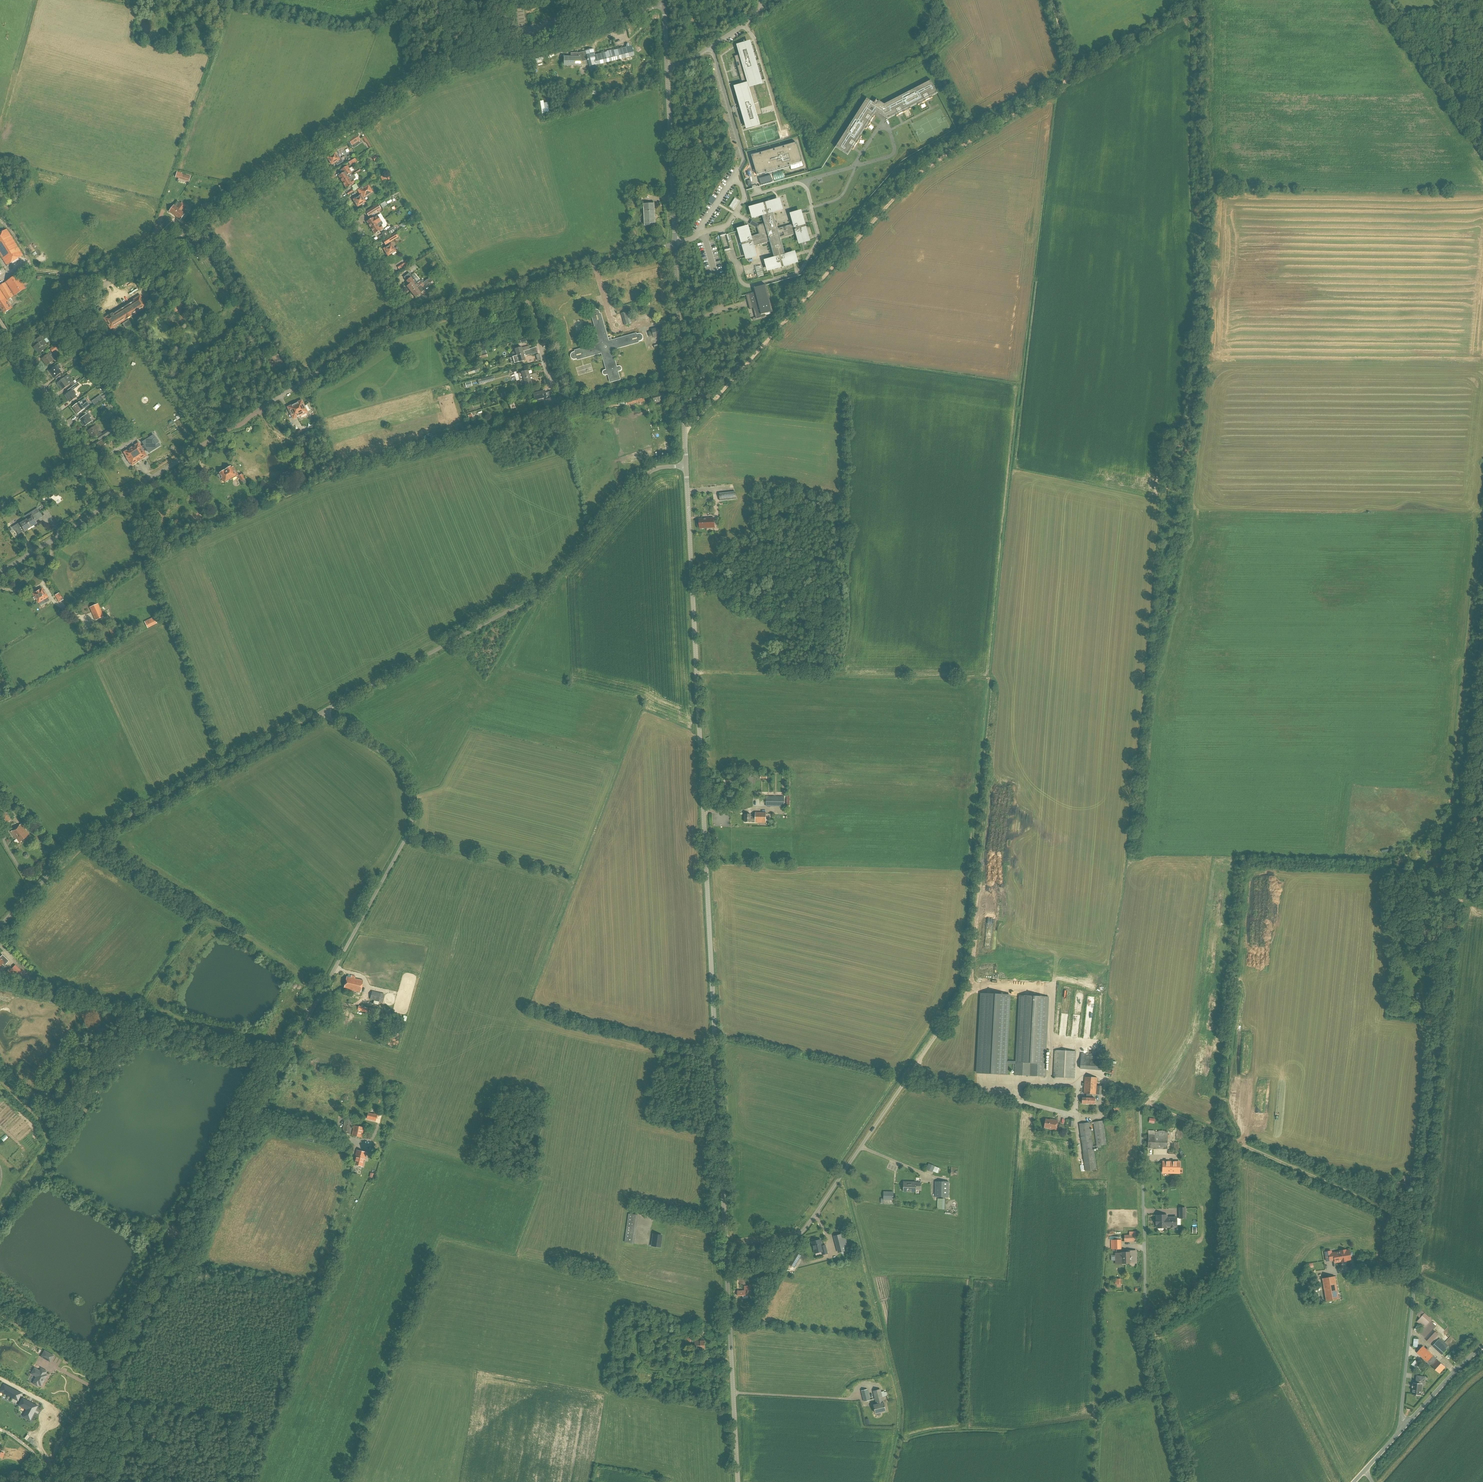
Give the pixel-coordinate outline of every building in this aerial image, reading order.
[(743,109),(748,128),(760,124),(758,116),(762,114),(754,86),(761,84),(755,65),(754,61),(749,43),(737,46),(739,55),(735,56),(743,85),(736,87),(742,105),(743,109)] [(630,47),(629,44),(626,44),(626,48),(613,51),(611,51),(608,51),(608,52),(595,56),(593,49),(585,51),(578,53),(571,53),(571,57),(564,57),(563,66),(581,67),(581,62),(588,61),(590,72),(598,70),(596,64),(633,55),(631,47),(630,47)] [(1442,51),(1437,54),(1440,59),(1445,56),(1442,51)] [(932,96),(938,93),(931,80),(884,104),(877,99),(874,103),(867,98),(836,147),(848,155),(852,149),(853,150),(862,137),(860,136),(865,129),(866,130),(875,116),(873,115),(876,111),(888,119),(896,115),(897,116),(911,109),(910,108),(918,104),(918,105),(932,98),(932,96)] [(352,145),(359,140),(356,135),(349,139),(352,145)] [(757,175),(802,162),(796,143),(751,156),(757,175)] [(338,158),(337,155),(338,154),(336,151),(342,148),(340,145),(332,150),(334,153),(327,158),(330,162),(329,162),(330,164),(331,164),(332,165),(335,162),(337,165),(343,162),(340,157),(338,158)] [(343,173),(338,176),(342,182),(351,177),(349,174),(352,173),(348,166),(341,170),(343,173)] [(351,177),(342,182),(346,189),(352,185),(352,184),(355,183),(354,180),(356,179),(356,177),(354,175),(351,177)] [(771,176),(759,179),(761,184),(772,181),(771,176)] [(356,183),(352,186),(353,189),(352,189),(354,191),(357,189),(359,188),(362,186),(360,183),(357,185),(356,183)] [(358,207),(365,202),(361,195),(362,195),(363,197),(364,198),(366,197),(373,192),(369,185),(368,185),(368,184),(362,187),(359,189),(357,190),(360,195),(353,200),(358,207)] [(735,198),(729,206),(734,209),(739,201),(735,198)] [(777,229),(772,212),(781,210),(778,200),(751,208),(754,217),(763,215),(767,229),(764,228),(762,231),(765,233),(751,237),(748,228),(739,231),(746,257),(756,255),(753,246),(770,241),(775,258),(767,261),(769,270),(796,263),(793,253),(785,255),(780,239),(797,234),(799,242),(809,239),(801,213),(791,216),(794,224),(777,229)] [(180,203),(177,201),(174,205),(169,211),(180,220),(185,214),(181,211),(185,206),(186,205),(182,202),(181,203),(180,203)] [(369,216),(381,209),(378,204),(366,212),(369,216)] [(645,226),(655,225),(654,204),(644,204),(645,226)] [(371,228),(382,221),(381,221),(378,215),(373,218),(367,221),(371,228)] [(382,221),(371,228),(374,234),(381,231),(380,230),(383,228),(382,225),(383,223),(382,221)] [(385,238),(390,235),(396,231),(394,226),(382,233),(383,234),(378,237),(380,239),(384,237),(385,238)] [(17,259),(23,255),(7,229),(0,233),(0,255),(7,266),(13,262),(15,266),(20,262),(17,259)] [(395,233),(382,241),(385,245),(387,247),(384,249),(388,256),(396,251),(391,244),(390,242),(398,237),(395,233)] [(409,265),(407,262),(404,264),(403,263),(397,267),(400,271),(406,267),(409,265)] [(754,268),(757,277),(764,275),(762,266),(754,268)] [(412,293),(423,283),(421,281),(417,283),(409,273),(403,277),(406,281),(409,285),(407,287),(412,293)] [(12,308),(7,300),(26,288),(18,274),(0,285),(0,311),(2,314),(12,308)] [(139,289),(144,286),(139,278),(134,281),(139,289)] [(412,293),(416,298),(421,293),(425,290),(422,287),(424,285),(425,286),(428,284),(433,281),(431,278),(426,281),(423,283),(412,293)] [(773,311),(766,285),(754,288),(755,293),(746,295),(750,309),(753,308),(756,318),(752,319),(753,320),(765,316),(765,314),(773,312),(773,311)] [(142,299),(140,296),(104,318),(111,329),(147,306),(146,305),(149,303),(146,297),(142,299)] [(600,314),(599,312),(598,311),(596,310),(594,311),(593,312),(593,314),(593,316),(592,317),(600,344),(575,351),(576,352),(573,353),(572,354),(571,356),(571,357),(572,358),(573,358),(575,359),(577,358),(578,360),(602,353),(607,370),(604,371),(604,372),(603,373),(603,374),(604,374),(606,375),(608,374),(610,382),(620,379),(618,371),(620,371),(621,369),(621,368),(621,367),(620,367),(619,367),(617,367),(612,350),(638,342),(638,341),(640,341),(641,340),(642,339),(642,338),(642,337),(642,336),(641,335),(638,334),(636,335),(636,334),(609,342),(601,314),(600,314)] [(625,326),(630,324),(626,312),(621,313),(625,326)] [(125,329),(132,325),(128,320),(122,324),(125,329)] [(654,338),(664,335),(661,327),(651,329),(652,331),(648,332),(650,337),(653,336),(654,338)] [(39,354),(46,348),(44,346),(47,343),(41,336),(35,341),(37,344),(34,347),(39,354)] [(63,347),(68,343),(64,338),(59,342),(63,347)] [(513,357),(530,352),(530,349),(529,346),(522,348),(521,347),(514,349),(515,351),(511,352),(513,357)] [(478,360),(487,357),(486,353),(485,350),(476,352),(478,360)] [(530,352),(513,357),(514,363),(518,362),(518,363),(525,361),(524,356),(531,354),(530,352)] [(47,366),(54,360),(51,357),(52,356),(50,353),(41,359),(47,366)] [(54,378),(61,372),(59,369),(60,368),(57,365),(49,371),(54,378)] [(523,379),(537,375),(536,373),(529,375),(528,370),(521,372),(517,373),(519,380),(523,379)] [(73,381),(68,374),(64,377),(64,378),(57,383),(62,390),(69,385),(69,384),(70,383),(72,386),(77,383),(75,380),(73,381)] [(523,379),(519,380),(520,381),(520,382),(521,383),(522,383),(524,383),(525,386),(532,384),(530,380),(538,377),(537,375),(523,379)] [(482,384),(495,380),(493,376),(481,379),(482,384)] [(70,402),(77,397),(74,393),(75,393),(74,390),(80,385),(78,382),(67,391),(68,392),(65,395),(70,402)] [(535,400),(546,397),(547,399),(545,400),(547,408),(556,406),(554,397),(550,398),(548,392),(545,393),(545,391),(533,394),(535,400)] [(654,403),(665,400),(663,392),(652,395),(654,403)] [(637,403),(645,401),(643,394),(636,396),(625,399),(627,405),(637,402),(637,403)] [(89,405),(85,399),(80,402),(79,402),(72,407),(77,414),(84,409),(84,408),(89,405)] [(293,419),(307,412),(302,401),(288,407),(293,419)] [(85,426),(92,421),(90,418),(91,417),(88,413),(80,419),(85,426)] [(100,433),(97,429),(98,429),(96,425),(87,431),(93,438),(96,436),(99,441),(113,432),(110,428),(102,434),(101,432),(100,433)] [(155,438),(154,435),(143,442),(144,445),(141,447),(139,443),(125,452),(128,457),(127,458),(130,462),(132,465),(147,456),(144,452),(147,450),(149,452),(160,445),(158,443),(159,442),(156,437),(155,438)] [(707,437),(698,437),(699,450),(707,449),(707,437)] [(99,448),(107,443),(103,439),(96,443),(99,448)] [(714,466),(718,466),(718,462),(708,461),(707,481),(714,481),(714,466)] [(232,468),(231,467),(230,467),(228,467),(227,468),(227,469),(224,471),(222,470),(221,471),(221,473),(219,473),(222,478),(224,483),(226,482),(227,482),(228,482),(228,481),(229,481),(228,480),(230,480),(238,475),(233,467),(232,468)] [(720,501),(736,499),(736,492),(719,494),(720,501)] [(37,508),(24,516),(27,520),(31,527),(37,523),(36,521),(43,516),(40,512),(37,508)] [(699,528),(714,528),(714,518),(699,518),(699,528)] [(20,522),(12,527),(15,531),(16,530),(18,534),(24,530),(25,531),(31,527),(27,520),(21,523),(20,522)] [(50,601),(48,597),(42,588),(33,594),(39,603),(44,600),(46,603),(50,601)] [(59,603),(63,600),(60,592),(55,595),(59,603)] [(95,620),(104,617),(98,604),(89,607),(95,620)] [(148,628),(157,624),(154,618),(156,618),(155,616),(144,621),(148,628)] [(109,628),(114,641),(120,638),(115,626),(109,628)] [(785,807),(785,796),(766,796),(766,806),(785,807)] [(11,820),(4,812),(0,815),(0,823),(3,826),(11,820)] [(766,823),(766,812),(755,812),(755,817),(751,816),(751,814),(745,814),(745,822),(751,822),(751,821),(755,822),(755,823),(766,823)] [(19,843),(30,835),(21,824),(11,832),(19,843)] [(1426,864),(1426,870),(1446,871),(1446,862),(1434,862),(1434,865),(1427,864),(1426,864)] [(14,981),(19,976),(10,968),(4,974),(11,982),(13,980),(14,981)] [(355,979),(355,976),(352,975),(351,978),(347,977),(344,988),(360,992),(363,981),(355,979)] [(379,1002),(381,993),(372,991),(370,999),(379,1002)] [(981,994),(977,1073),(1007,1075),(1011,995),(981,994)] [(1045,1063),(1048,997),(1020,995),(1016,1062),(1015,1062),(1014,1075),(1046,1077),(1046,1064),(1045,1063)] [(387,1018),(388,1014),(380,1012),(381,1010),(370,1007),(368,1014),(379,1016),(387,1018)] [(1075,1078),(1076,1051),(1055,1050),(1053,1077),(1075,1078)] [(1102,1070),(1102,1055),(1081,1053),(1080,1069),(1102,1070)] [(1103,1095),(1103,1086),(1097,1086),(1097,1077),(1085,1077),(1083,1094),(1086,1094),(1086,1098),(1082,1097),(1082,1103),(1095,1104),(1095,1098),(1091,1098),(1091,1094),(1103,1095)] [(1119,1105),(1109,1104),(1108,1114),(1118,1115),(1119,1105)] [(368,1113),(367,1119),(375,1121),(377,1115),(368,1113)] [(350,1135),(353,1120),(345,1118),(342,1133),(350,1135)] [(1052,1120),(1046,1119),(1044,1127),(1050,1128),(1049,1129),(1056,1130),(1058,1121),(1052,1120)] [(1101,1148),(1101,1145),(1107,1145),(1103,1121),(1093,1122),(1096,1146),(1093,1146),(1090,1122),(1079,1124),(1083,1153),(1085,1171),(1097,1170),(1094,1152),(1093,1148),(1101,1148)] [(362,1128),(353,1126),(351,1135),(361,1137),(362,1128)] [(1166,1148),(1166,1132),(1146,1132),(1146,1148),(1166,1148)] [(356,1157),(354,1164),(362,1166),(364,1159),(365,1160),(366,1153),(356,1150),(355,1157),(356,1157)] [(1153,1161),(1153,1172),(1164,1173),(1179,1173),(1180,1162),(1153,1161)] [(937,1172),(939,1168),(929,1164),(926,1170),(932,1172),(933,1171),(937,1172)] [(1164,1181),(1164,1173),(1153,1172),(1153,1181),(1164,1181)] [(949,1197),(949,1182),(935,1181),(935,1197),(949,1197)] [(920,1190),(920,1182),(916,1182),(904,1182),(903,1191),(916,1192),(916,1190),(920,1190)] [(893,1200),(893,1197),(893,1191),(883,1191),(883,1199),(881,1198),(881,1203),(884,1203),(884,1200),(893,1200)] [(634,1244),(638,1215),(628,1214),(624,1242),(634,1244)] [(653,1233),(652,1246),(660,1247),(662,1235),(653,1233)] [(845,1233),(835,1235),(839,1252),(849,1250),(845,1233)] [(822,1246),(821,1240),(812,1242),(815,1253),(821,1252),(822,1255),(828,1253),(826,1245),(822,1246)] [(1121,1240),(1112,1240),(1112,1249),(1113,1249),(1113,1251),(1117,1251),(1117,1249),(1121,1249),(1121,1240)] [(1341,1252),(1332,1253),(1333,1260),(1335,1259),(1335,1262),(1342,1261),(1342,1262),(1347,1261),(1351,1260),(1349,1251),(1346,1251),(1346,1250),(1341,1251),(1341,1252)] [(794,1268),(801,1256),(794,1251),(787,1263),(794,1268)] [(1121,1253),(1116,1254),(1116,1264),(1126,1264),(1126,1263),(1132,1263),(1132,1262),(1137,1262),(1137,1251),(1127,1251),(1127,1252),(1121,1253)] [(1333,1260),(1332,1253),(1332,1251),(1325,1252),(1327,1261),(1333,1260)] [(1320,1259),(1303,1262),(1304,1272),(1322,1269),(1320,1259)] [(1336,1276),(1323,1278),(1326,1302),(1339,1300),(1336,1276)] [(737,1295),(749,1295),(749,1291),(751,1291),(750,1285),(744,1286),(744,1290),(737,1291),(737,1295)] [(1432,1320),(1422,1311),(1417,1316),(1421,1318),(1418,1322),(1425,1328),(1432,1320)] [(1420,1334),(1431,1344),(1439,1334),(1434,1330),(1437,1327),(1431,1322),(1420,1334)] [(694,1342),(694,1336),(685,1336),(685,1345),(691,1345),(691,1342),(691,1341),(694,1342)] [(1433,1346),(1443,1355),(1450,1347),(1440,1338),(1433,1346)] [(695,1351),(705,1350),(704,1340),(695,1341),(695,1351)] [(1428,1362),(1432,1366),(1438,1360),(1423,1346),(1418,1353),(1428,1362)] [(44,1350),(41,1356),(50,1361),(54,1355),(44,1350)] [(1446,1367),(1438,1360),(1432,1366),(1440,1373),(1446,1367)] [(1423,1367),(1416,1361),(1412,1364),(1419,1371),(1423,1367)] [(40,1371),(34,1367),(31,1374),(36,1377),(35,1379),(35,1380),(35,1381),(34,1383),(38,1385),(38,1384),(41,1385),(46,1376),(46,1375),(45,1374),(47,1371),(42,1368),(42,1369),(41,1369),(40,1371)] [(1426,1377),(1418,1376),(1417,1384),(1415,1383),(1414,1383),(1414,1384),(1413,1388),(1414,1388),(1413,1394),(1421,1395),(1422,1385),(1425,1385),(1426,1377)] [(3,1383),(0,1390),(0,1391),(18,1401),(22,1393),(3,1383)] [(864,1402),(870,1401),(868,1393),(867,1390),(861,1391),(864,1402)] [(880,1392),(880,1390),(873,1391),(875,1399),(876,1399),(877,1404),(873,1405),(875,1414),(876,1414),(876,1415),(877,1415),(881,1415),(881,1414),(881,1412),(886,1411),(884,1403),(883,1403),(882,1397),(887,1396),(886,1392),(884,1392),(884,1391),(880,1392)] [(26,1409),(23,1416),(31,1420),(38,1406),(22,1397),(19,1405),(26,1409)] [(6,1425),(9,1416),(0,1413),(0,1424),(6,1425)]
